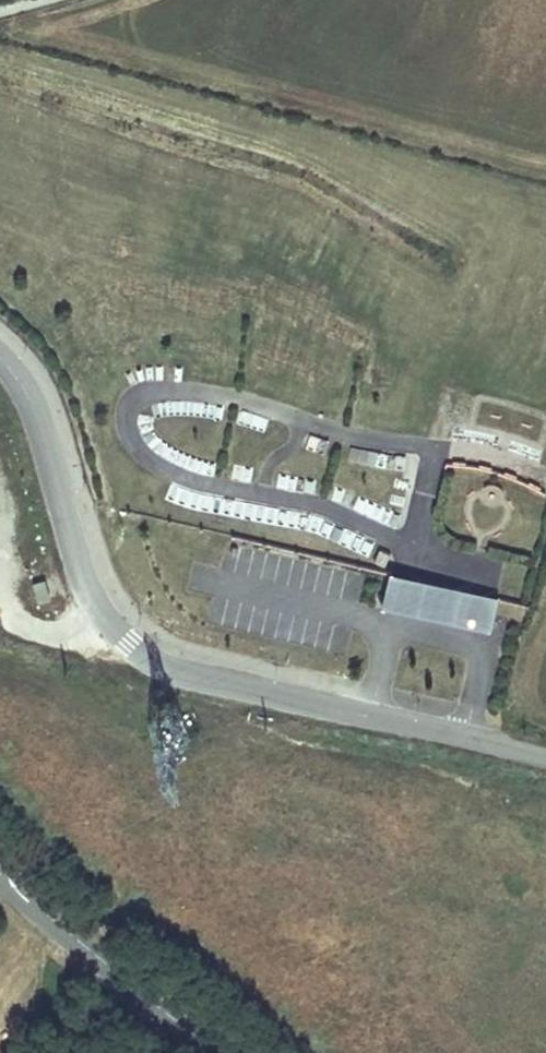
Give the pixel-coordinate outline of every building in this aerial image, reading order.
[(475,628),(489,631),(496,599),(388,575),(381,607),(461,625),(467,597),(481,600),(475,628)] [(467,597),(461,625),(475,628),(481,600),(467,597)]
